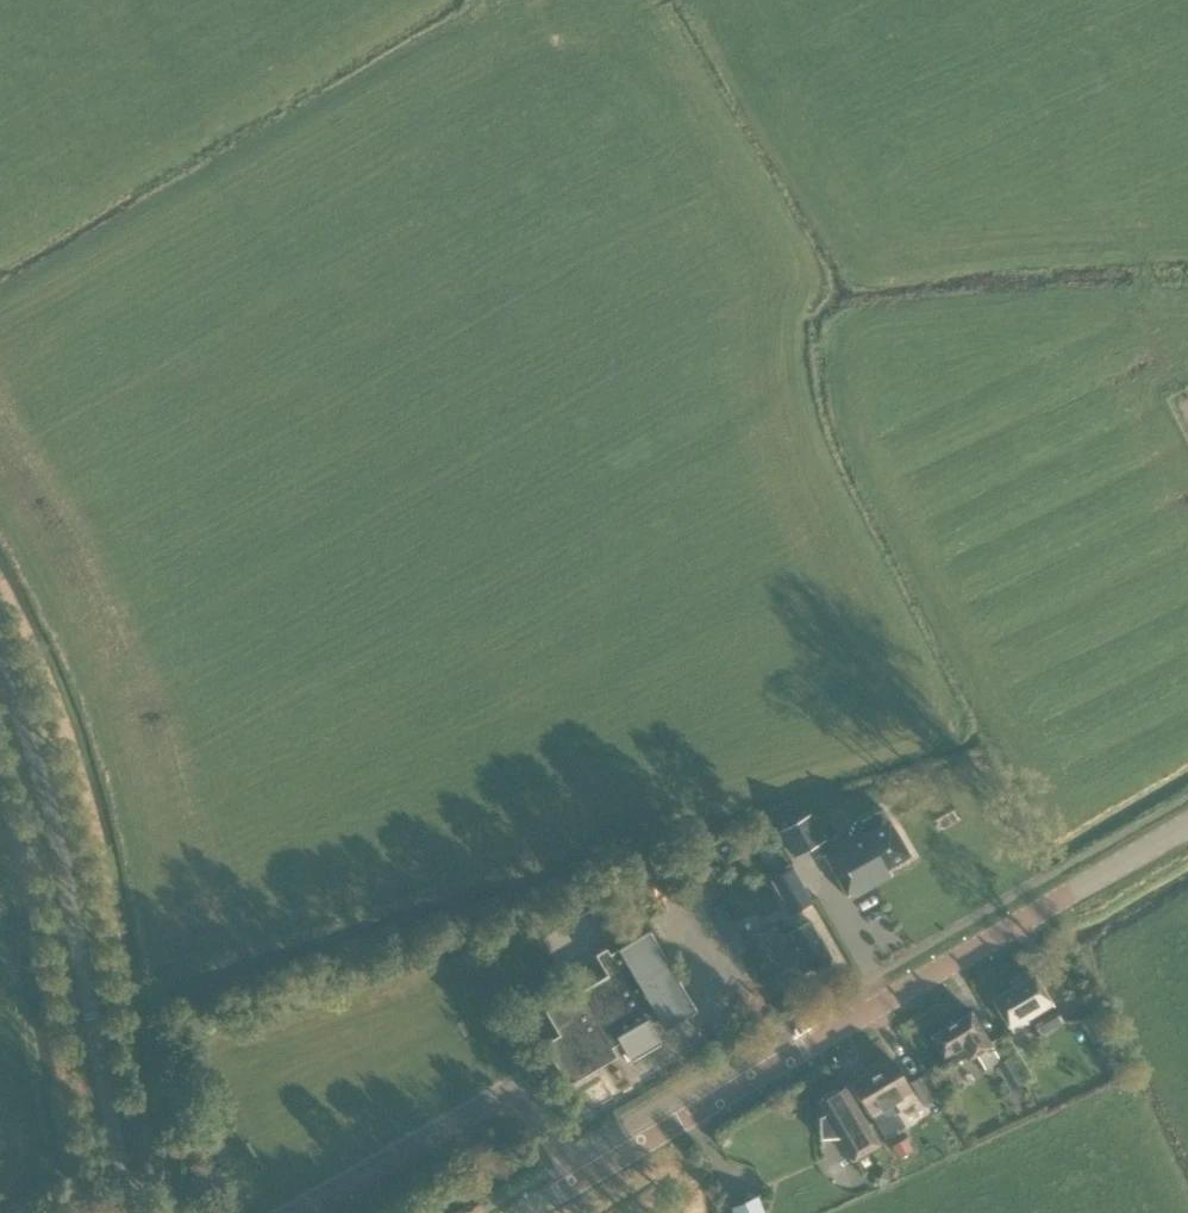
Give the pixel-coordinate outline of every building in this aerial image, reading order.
[(822,852),(850,899),(891,876),(887,869),(910,856),(890,821),(889,822),(882,810),(857,825),(860,829),(822,852)] [(826,839),(811,812),(779,830),(794,857),(826,839)] [(773,879),(783,895),(790,891),(800,907),(812,900),(803,884),(793,867),(773,879)] [(766,947),(786,982),(810,968),(811,969),(812,969),(819,971),(819,972),(829,966),(828,965),(830,958),(830,957),(809,921),(781,938),(774,925),(760,933),(760,941),(764,948),(766,947)] [(727,935),(738,955),(749,949),(738,929),(727,935)] [(616,1037),(619,1042),(631,1061),(662,1043),(647,1019),(656,1014),(665,1029),(696,1010),(648,931),(609,954),(606,948),(595,955),(607,975),(546,1011),(560,1035),(544,1045),(563,1076),(568,1084),(616,1056),(608,1042),(616,1037)] [(1064,1023),(1038,976),(997,999),(1014,1030),(1032,1021),(1040,1036),(1064,1023)] [(1078,1021),(1093,1045),(1112,1034),(1097,1010),(1078,1021)] [(934,1036),(951,1066),(967,1057),(970,1063),(980,1057),(988,1071),(1015,1055),(1005,1036),(993,1042),(976,1012),(934,1036)] [(854,1082),(888,1135),(907,1124),(893,1102),(911,1091),(891,1059),(854,1082)] [(938,1099),(925,1076),(914,1082),(927,1105),(938,1099)] [(824,1138),(843,1137),(844,1140),(841,1141),(852,1161),(880,1146),(848,1087),(843,1090),(837,1090),(826,1096),(823,1102),(830,1114),(823,1118),(822,1117),(821,1117),(822,1140),(824,1140),(824,1138)] [(899,1158),(912,1150),(906,1138),(892,1146),(899,1158)] [(877,1172),(874,1180),(878,1185),(888,1179),(882,1169),(877,1172)] [(735,1212),(755,1212),(749,1201),(733,1208),(735,1212)]
